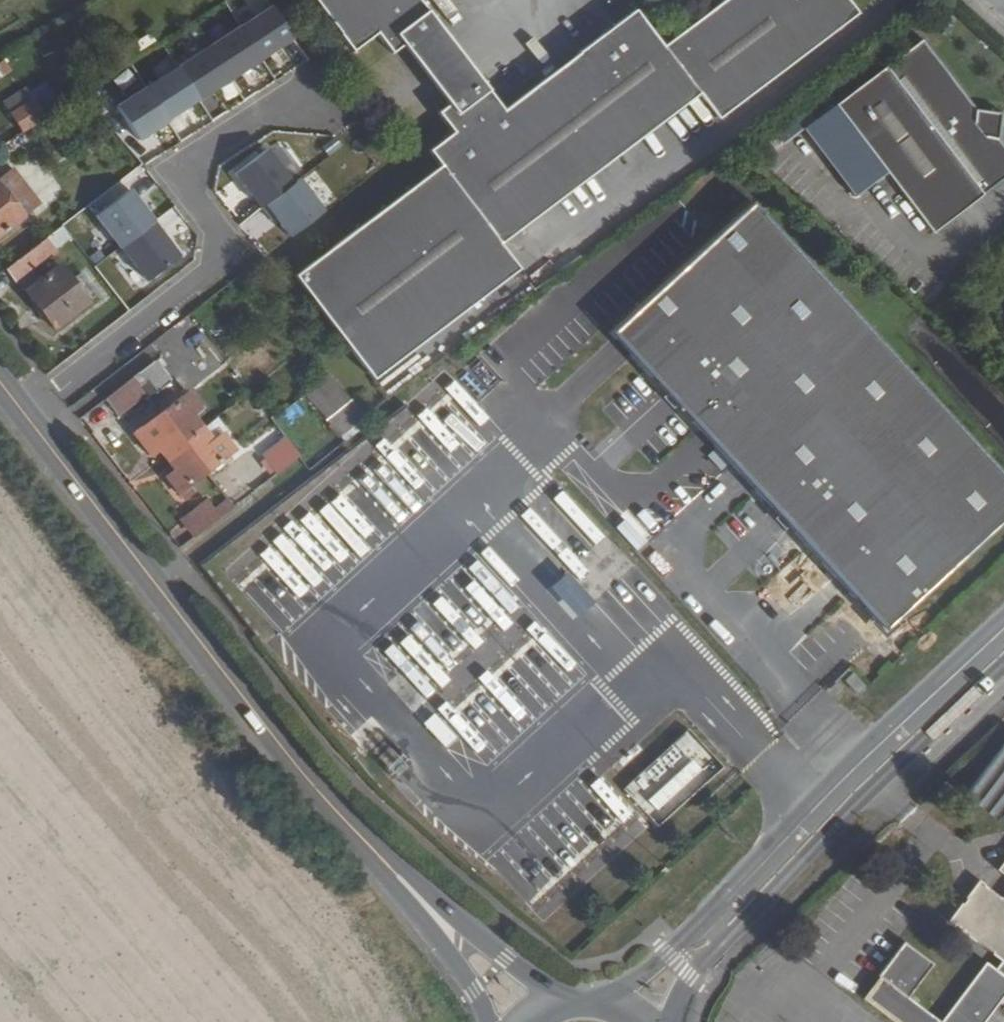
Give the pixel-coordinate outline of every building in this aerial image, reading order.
[(295,275),(371,376),(515,268),(496,244),(704,89),(722,114),(855,14),(844,0),(731,0),(664,51),(637,15),(507,113),(421,0),(314,0),(358,58),(381,41),(396,61),(412,49),(452,102),(436,114),(452,134),(429,151),(440,167),(295,275)] [(262,59),(293,39),(272,6),(241,26),(262,59)] [(231,79),(262,59),(241,26),(210,46),(231,79)] [(936,238),(1003,184),(1003,143),(1002,141),(990,137),(980,123),(979,111),(924,42),(837,110),(936,238)] [(200,99),(231,79),(210,46),(178,67),(200,99)] [(11,69),(5,61),(0,65),(0,78),(11,69)] [(168,120),(200,99),(178,67),(147,87),(168,120)] [(34,98),(47,117),(63,106),(46,84),(31,95),(26,88),(4,103),(11,114),(34,98)] [(140,140),(169,121),(168,120),(147,87),(118,106),(140,140)] [(11,114),(24,132),(47,117),(34,98),(11,114)] [(980,123),(990,137),(1002,141),(1003,128),(1003,114),(979,111),(980,123)] [(1,146),(11,162),(29,151),(19,135),(1,146)] [(263,207),(294,183),(268,149),(236,173),(263,207)] [(26,217),(42,204),(15,169),(0,180),(0,183),(26,217)] [(277,218),(292,237),(326,210),(301,178),(263,207),(273,221),(277,218)] [(26,217),(0,183),(0,236),(26,217)] [(155,222),(156,221),(131,190),(97,216),(122,247),(123,247),(155,222)] [(1003,522),(1003,473),(751,202),(612,331),(889,628),(1003,522)] [(155,222),(123,247),(149,281),(181,256),(155,222)] [(33,249),(44,263),(60,251),(58,249),(73,237),(64,225),(33,249)] [(33,249),(10,267),(21,281),(44,263),(33,249)] [(64,265),(29,292),(57,328),(95,298),(91,292),(87,295),(75,279),(64,265)] [(91,292),(95,298),(100,294),(83,272),(75,279),(87,295),(91,292)] [(157,361),(109,397),(122,413),(148,392),(154,401),(175,385),(157,361)] [(368,421),(334,381),(312,400),(345,438),(368,421)] [(159,446),(167,456),(174,466),(176,469),(170,474),(169,475),(187,498),(197,490),(192,483),(208,471),(231,453),(234,451),(222,434),(213,440),(204,427),(194,414),(202,409),(190,392),(163,412),(155,418),(137,432),(149,448),(150,448),(156,442),(159,446)] [(283,429),(308,415),(300,401),(275,415),(283,429)] [(132,426),(137,432),(155,418),(150,412),(132,426)] [(218,416),(204,427),(213,440),(222,434),(228,429),(218,416)] [(264,455),(278,474),(301,456),(287,437),(264,455)] [(156,442),(150,448),(152,451),(159,446),(156,442)] [(231,453),(208,471),(212,477),(235,459),(231,453)] [(167,471),(170,474),(176,469),(174,466),(167,471)] [(229,499),(218,508),(224,516),(235,508),(229,499)] [(186,519),(198,535),(224,516),(218,508),(212,500),(186,519)] [(969,792),(1003,817),(1003,747),(969,792)] [(984,877),(969,896),(974,901),(969,907),(963,902),(950,919),(1003,960),(1003,893),(984,877)] [(1003,999),(1003,960),(998,969),(988,961),(942,1021),(910,996),(935,963),(906,940),(880,975),(883,977),(868,997),(901,1021),(986,1021),(1003,999)]
